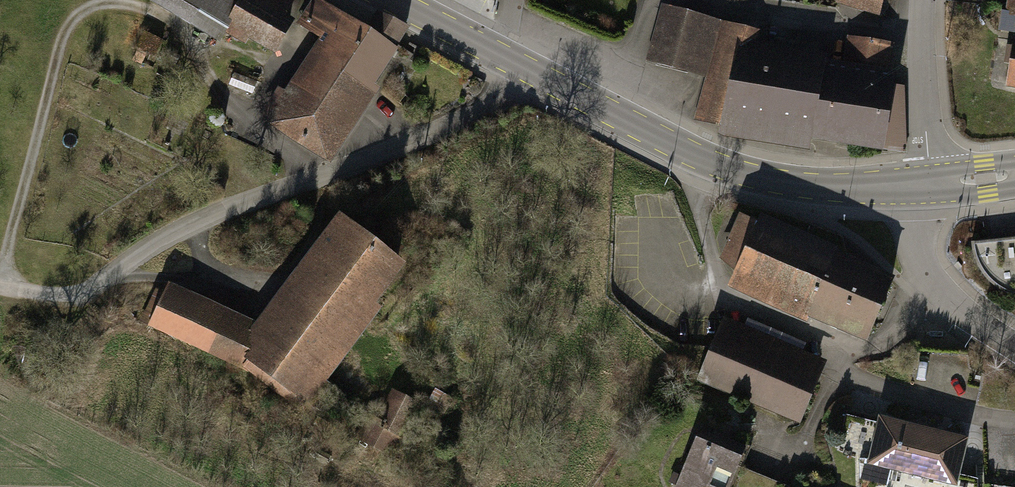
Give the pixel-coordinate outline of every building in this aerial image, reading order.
[(243,0),(149,0),(220,40),(225,31),(243,0)] [(291,1),(290,0),(243,0),(225,31),(244,42),(248,35),(275,50),(292,19),(284,14),(291,1)] [(397,50),(393,48),(367,31),(319,0),(315,0),(301,22),(323,37),(285,94),(280,91),(264,116),(327,157),(397,50)] [(879,11),(883,0),(845,0),(879,11)] [(657,60),(713,75),(726,26),(670,11),(657,60)] [(367,31),(393,48),(401,35),(405,29),(377,15),(373,21),(367,31)] [(753,33),(726,26),(713,75),(701,120),(720,125),(722,119),(883,144),(887,145),(887,149),(905,151),(903,92),(892,90),(893,85),(824,74),(826,64),(748,50),(753,33)] [(848,61),(883,67),(887,44),(852,38),(848,61)] [(868,335),(891,282),(742,216),(724,258),(739,264),(734,276),(868,335)] [(309,413),(410,270),(343,218),(257,323),(172,285),(152,327),(249,372),(309,413)] [(971,242),(976,259),(982,271),(990,280),(1001,289),(1014,294),(1014,237),(971,242)] [(804,419),(827,362),(728,322),(705,380),(804,419)] [(370,416),(358,437),(397,457),(423,408),(394,393),(379,421),(370,416)] [(874,463),(959,484),(971,439),(885,418),(874,463)] [(743,457),(701,439),(681,486),(731,486),(743,457)]
